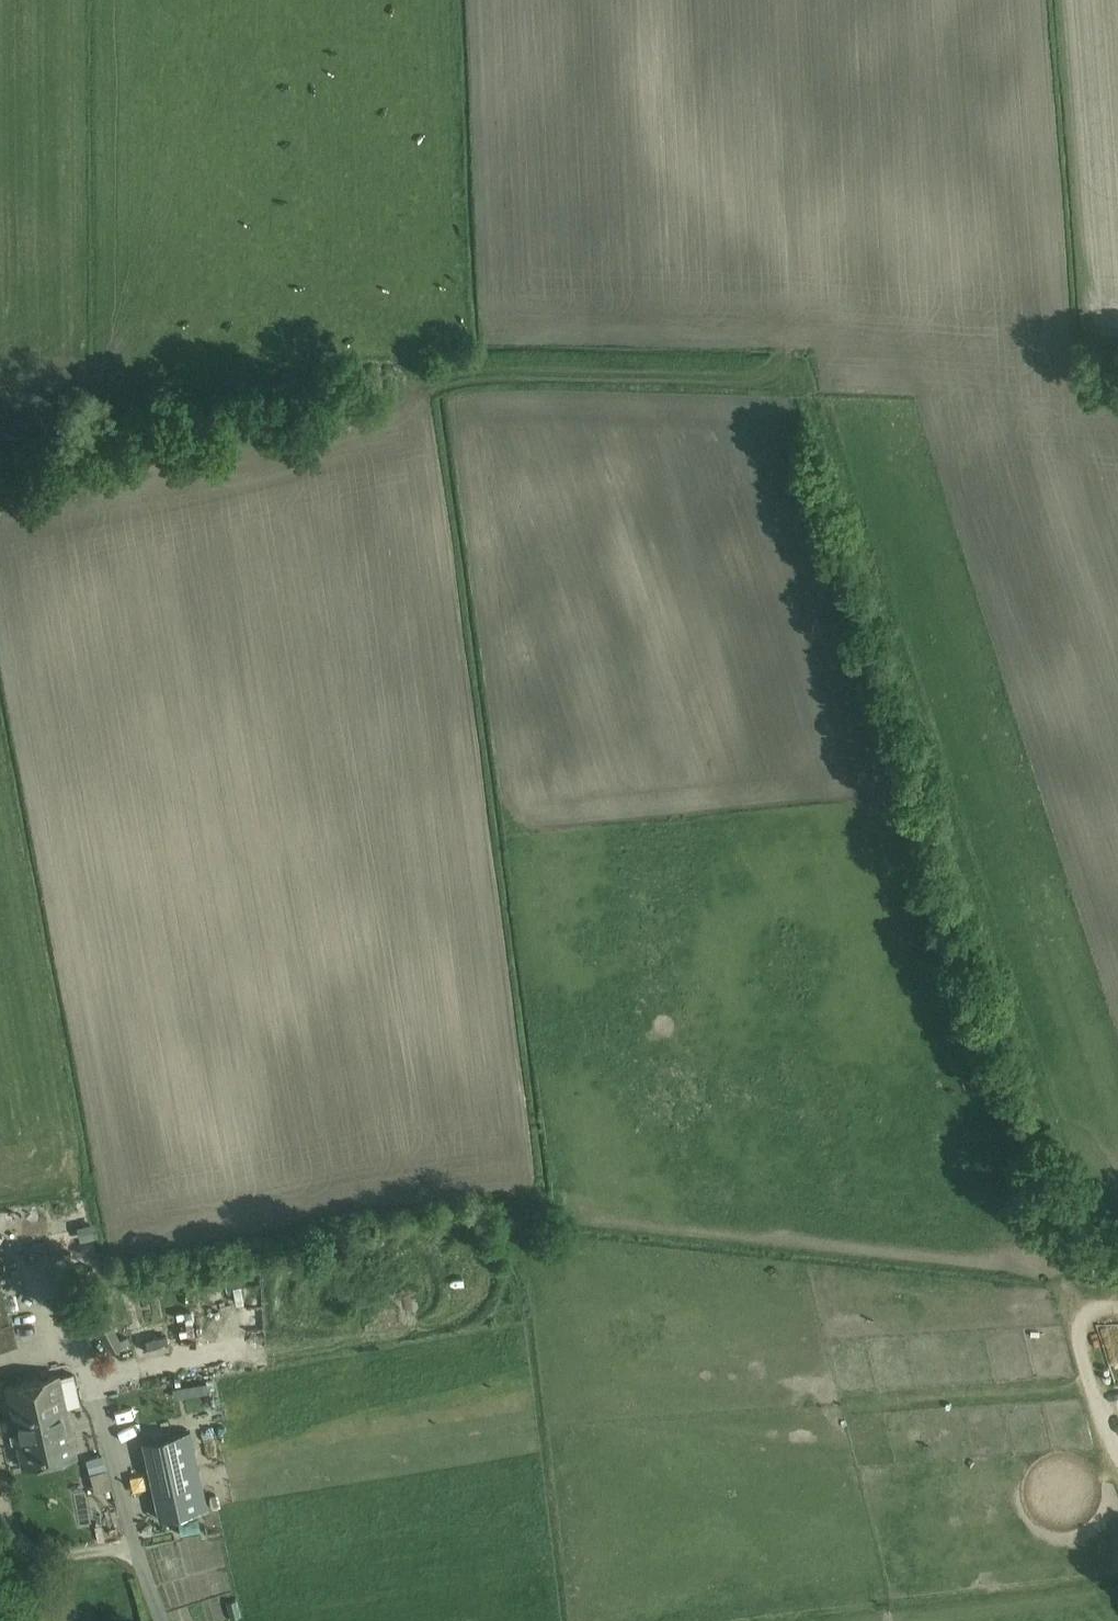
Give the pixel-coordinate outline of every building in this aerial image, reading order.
[(18,1343),(12,1321),(10,1322),(0,1280),(0,1347),(18,1343)] [(93,1324),(108,1352),(123,1344),(107,1316),(93,1324)] [(149,1354),(170,1349),(167,1335),(146,1340),(149,1354)] [(65,1408),(62,1409),(55,1375),(2,1386),(20,1468),(73,1456),(68,1436),(71,1436),(65,1408)] [(143,1441),(159,1518),(206,1508),(190,1431),(143,1441)]
